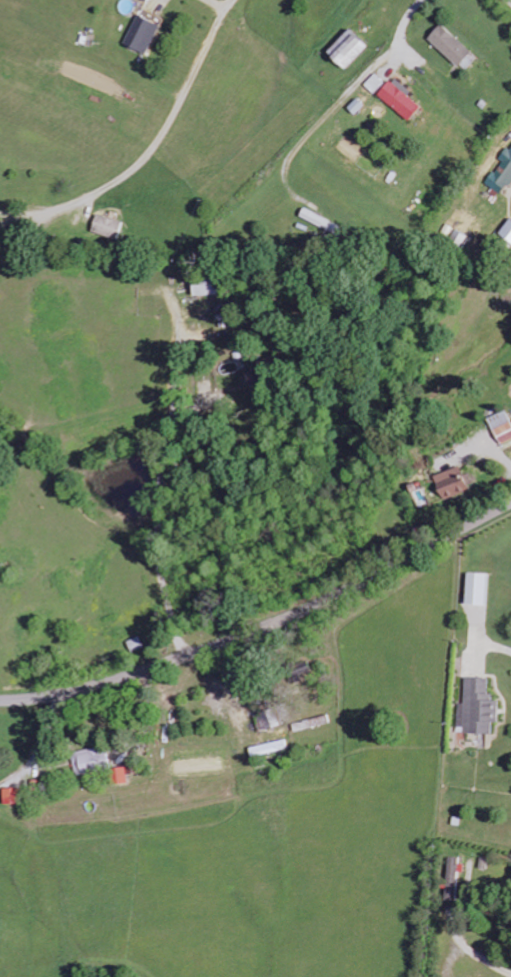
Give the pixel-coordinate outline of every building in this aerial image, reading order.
[(145,54),(160,26),(138,14),(123,43),(145,54)] [(462,65),(474,49),(441,25),(429,41),(462,65)] [(328,51),(346,69),(369,47),(352,28),(328,51)] [(376,94),(386,83),(377,74),(367,84),(376,94)] [(423,106),(410,95),(413,91),(395,77),(380,95),(411,120),(423,106)] [(508,147),(499,159),(502,161),(486,184),(503,196),(510,184),(510,149),(508,147)] [(121,223),(96,214),(90,231),(115,239),(121,223)] [(194,296),(218,295),(217,277),(193,277),(194,296)] [(510,441),(510,418),(507,410),(489,419),(501,445),(510,441)] [(470,491),(460,466),(435,476),(444,501),(470,491)] [(484,605),(486,574),(466,573),(465,605),(484,605)] [(133,653),(146,648),(141,637),(129,642),(133,653)] [(308,663),(289,667),(292,683),(311,679),(308,663)] [(457,733),(491,734),(492,722),(497,723),(498,701),(488,701),(489,679),(464,678),(463,704),(457,704),(457,733)] [(258,728),(265,726),(265,728),(269,728),(266,714),(255,717),(258,728)] [(288,751),(287,742),(249,746),(250,755),(288,751)] [(70,754),(75,776),(110,768),(104,745),(70,754)] [(126,784),(124,767),(111,769),(113,785),(126,784)] [(16,805),(16,788),(3,789),(3,805),(16,805)] [(447,900),(458,900),(459,858),(448,857),(447,900)]
